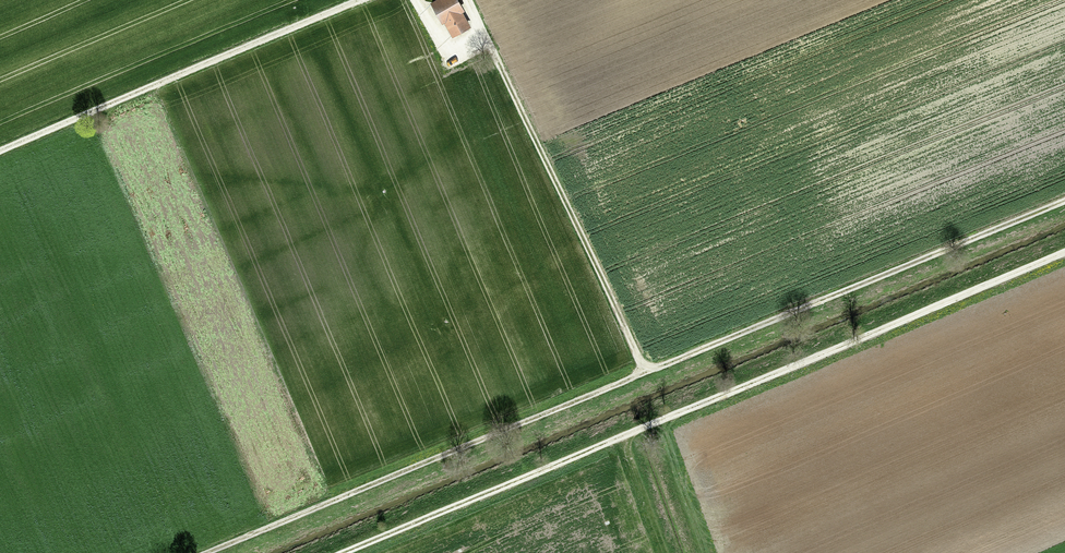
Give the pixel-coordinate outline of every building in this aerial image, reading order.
[(430,2),(442,23),(445,22),(453,36),(471,26),(463,12),(465,10),(460,0),(434,0),(430,2)]
